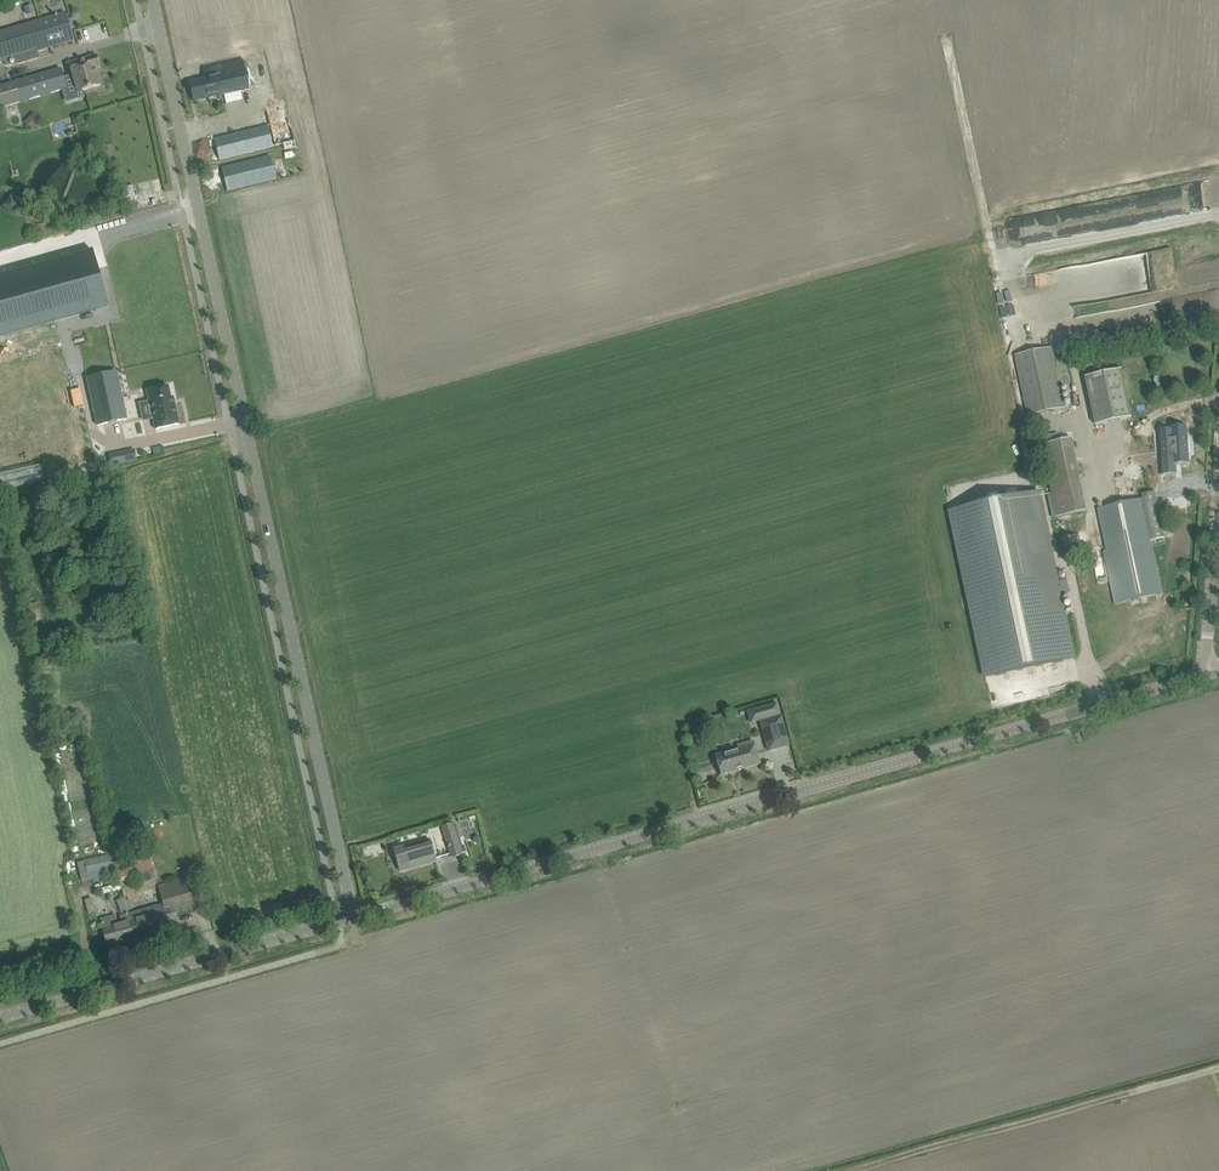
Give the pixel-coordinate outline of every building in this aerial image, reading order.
[(4,61),(27,54),(28,54),(74,40),(65,12),(0,32),(0,62),(4,61)] [(67,88),(62,90),(66,103),(84,97),(82,91),(101,85),(96,68),(100,67),(97,55),(67,64),(71,76),(64,78),(67,88)] [(195,102),(206,99),(250,89),(243,59),(215,66),(203,69),(205,79),(190,82),(195,102)] [(20,102),(62,90),(67,88),(64,78),(61,68),(14,82),(0,86),(0,108),(20,102)] [(274,100),(272,89),(261,91),(264,102),(274,100)] [(275,145),(295,141),(287,108),(268,113),(275,145)] [(33,112),(24,122),(33,129),(41,119),(33,112)] [(220,160),(232,157),(273,147),(267,126),(226,136),(214,139),(220,160)] [(30,159),(39,151),(28,140),(20,149),(30,159)] [(228,191),(240,188),(275,179),(270,156),(222,168),(228,191)] [(124,186),(127,199),(134,197),(131,185),(124,186)] [(108,306),(92,250),(0,276),(0,336),(108,306)] [(1205,260),(1207,278),(1218,277),(1218,259),(1205,260)] [(19,334),(20,348),(32,347),(30,332),(19,334)] [(96,470),(71,347),(20,357),(16,340),(0,343),(0,489),(96,470)] [(1028,416),(1065,408),(1053,348),(1015,356),(1028,416)] [(1095,425),(1133,417),(1122,370),(1085,378),(1095,425)] [(98,426),(127,419),(116,371),(87,378),(98,426)] [(172,405),(168,386),(147,391),(156,429),(179,424),(175,404),(172,405)] [(1172,437),(1170,480),(1184,479),(1184,468),(1203,466),(1206,425),(1183,424),(1183,437),(1172,437)] [(1057,518),(1087,511),(1071,439),(1041,445),(1057,518)] [(1118,504),(1098,509),(1107,551),(1104,552),(1115,604),(1163,593),(1152,542),(1151,541),(1165,538),(1155,493),(1154,490),(1141,493),(1116,498),(1117,501),(1118,504)] [(951,511),(986,678),(1074,659),(1061,594),(1069,592),(1067,580),(1058,582),(1039,491),(951,511)] [(780,716),(777,705),(758,711),(761,721),(780,716)] [(789,745),(781,717),(761,723),(769,751),(789,745)] [(715,755),(718,764),(721,775),(760,764),(753,740),(737,745),(738,749),(715,755)] [(452,858),(462,855),(453,824),(443,827),(452,858)] [(424,864),(437,861),(431,839),(394,850),(400,871),(418,866),(418,865),(424,863),(424,864)] [(99,857),(77,863),(81,881),(104,876),(102,870),(99,857)] [(129,914),(135,938),(143,936),(143,934),(151,932),(151,934),(163,931),(161,925),(172,922),(169,910),(195,904),(189,883),(159,892),(163,904),(156,906),(129,914)] [(93,897),(84,900),(88,913),(97,910),(93,897)] [(120,912),(128,910),(125,899),(117,901),(120,912)] [(135,938),(129,914),(121,916),(122,923),(117,924),(115,915),(99,919),(105,945),(135,938)]
